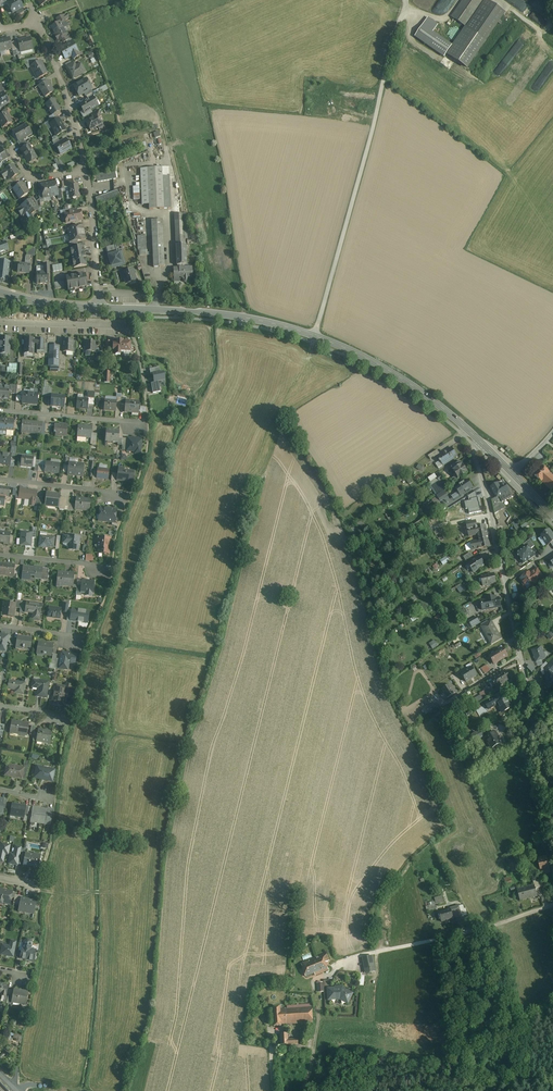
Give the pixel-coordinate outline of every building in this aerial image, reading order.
[(19,0),(9,0),(11,2),(8,4),(10,6),(10,8),(13,13),(23,7),(19,0)] [(485,0),(463,0),(451,17),(466,27),(485,0)] [(486,42),(506,14),(486,0),(485,0),(466,27),(466,28),(486,42)] [(67,14),(56,18),(59,23),(51,27),(54,31),(54,30),(56,34),(54,35),(58,42),(62,39),(69,35),(67,33),(66,34),(62,27),(68,24),(66,20),(69,18),(67,14)] [(439,24),(429,17),(415,37),(445,57),(448,54),(454,45),(434,31),(439,24)] [(486,42),(466,28),(454,45),(448,54),(468,68),(486,42)] [(0,40),(0,51),(0,52),(12,49),(11,43),(10,38),(0,40)] [(29,38),(18,41),(20,49),(21,52),(31,50),(32,49),(29,38)] [(74,46),(71,48),(69,44),(60,49),(65,59),(72,56),(78,52),(79,52),(78,51),(77,52),(74,46)] [(36,59),(24,61),(27,68),(30,66),(31,67),(38,63),(36,59)] [(31,67),(38,79),(48,73),(41,61),(38,63),(31,67)] [(81,64),(73,68),(71,65),(67,67),(66,68),(73,79),(86,72),(81,64)] [(86,79),(73,86),(79,97),(84,94),(91,90),(92,89),(86,79)] [(54,92),(48,81),(47,81),(40,85),(38,86),(45,97),(54,92)] [(9,103),(3,93),(0,95),(0,108),(9,103)] [(88,99),(79,104),(85,114),(98,106),(93,97),(88,99)] [(61,110),(54,99),(46,104),(52,116),(54,115),(60,111),(61,110)] [(0,117),(0,122),(3,127),(12,122),(7,113),(2,115),(0,117)] [(56,118),(48,122),(50,125),(60,119),(58,116),(56,118)] [(93,118),(86,123),(91,131),(94,129),(102,124),(99,119),(97,116),(93,118)] [(66,130),(60,119),(50,125),(56,136),(66,130)] [(26,124),(14,131),(20,141),(24,139),(32,134),(26,124)] [(61,142),(55,146),(60,155),(71,148),(66,139),(61,142)] [(23,148),(21,150),(28,162),(36,157),(29,145),(23,148)] [(19,174),(13,165),(5,171),(1,174),(4,179),(8,176),(10,179),(11,180),(16,176),(19,174)] [(162,168),(148,169),(141,169),(142,205),(149,204),(149,209),(164,209),(162,168)] [(169,168),(162,168),(164,209),(171,209),(169,168)] [(16,176),(11,180),(10,179),(10,180),(13,185),(14,184),(19,180),(16,176)] [(29,193),(22,183),(13,189),(20,199),(29,193)] [(57,187),(54,183),(49,184),(51,197),(58,196),(57,187)] [(49,184),(43,185),(42,189),(43,197),(43,198),(51,197),(49,184)] [(73,185),(69,186),(69,187),(67,188),(66,188),(67,194),(67,196),(70,196),(71,199),(73,198),(73,199),(74,200),(75,200),(76,200),(77,200),(77,199),(78,198),(78,197),(80,197),(78,184),(73,185)] [(34,200),(28,204),(27,202),(24,204),(21,207),(26,214),(29,212),(31,215),(32,215),(38,210),(34,204),(36,202),(34,200)] [(21,207),(17,209),(22,216),(26,214),(21,207)] [(71,213),(65,214),(67,223),(83,220),(81,211),(71,213)] [(162,220),(152,220),(154,267),(164,267),(162,220)] [(182,221),(175,221),(177,257),(184,257),(183,245),(182,221)] [(75,228),(68,230),(69,236),(85,233),(84,230),(83,230),(83,227),(75,228)] [(85,233),(69,236),(70,242),(77,241),(85,239),(85,236),(85,233)] [(145,235),(138,236),(138,251),(140,251),(146,250),(145,235)] [(0,243),(0,254),(9,251),(5,241),(0,243)] [(115,245),(106,247),(108,255),(117,252),(115,245)] [(79,247),(70,249),(74,269),(87,266),(85,258),(86,258),(85,255),(83,246),(79,247)] [(35,248),(27,247),(27,256),(31,256),(32,255),(35,255),(35,248)] [(108,255),(107,255),(111,269),(125,265),(122,251),(117,252),(108,255)] [(186,257),(184,257),(177,257),(177,266),(179,266),(179,269),(188,268),(188,265),(187,265),(186,257)] [(0,261),(0,281),(8,282),(10,262),(0,261)] [(30,265),(19,264),(18,272),(29,274),(30,265)] [(45,267),(37,267),(37,284),(49,284),(48,273),(49,273),(49,265),(49,267),(45,267),(45,265),(44,265),(45,267)] [(179,269),(174,269),(174,280),(183,279),(188,279),(193,279),(192,268),(188,268),(179,269)] [(133,270),(123,273),(124,277),(124,276),(126,282),(136,280),(133,270)] [(85,275),(66,278),(68,291),(88,288),(85,275)] [(64,281),(54,283),(55,289),(65,288),(64,281)] [(0,338),(0,344),(0,354),(9,354),(10,338),(0,338)] [(34,339),(25,339),(24,353),(34,354),(34,344),(34,341),(34,339)] [(44,340),(39,339),(39,340),(39,342),(34,341),(34,344),(35,344),(37,344),(37,354),(43,354),(43,353),(43,344),(44,340)] [(73,341),(69,341),(70,339),(65,339),(64,339),(63,352),(64,352),(64,353),(67,353),(67,356),(73,356),(73,352),(73,341)] [(124,341),(113,341),(113,352),(115,352),(115,355),(120,355),(120,352),(124,352),(124,353),(125,356),(128,356),(130,354),(130,353),(131,348),(132,348),(132,346),(131,346),(131,342),(124,342),(124,341)] [(96,342),(86,342),(86,350),(85,356),(90,356),(90,352),(95,352),(96,342)] [(60,347),(49,346),(48,366),(59,366),(60,347)] [(164,371),(152,374),(154,384),(166,382),(164,371)] [(38,394),(23,392),(23,396),(22,402),(22,403),(37,405),(38,394)] [(65,396),(56,395),(56,396),(52,395),(51,406),(64,407),(65,396)] [(88,400),(78,399),(77,408),(87,409),(88,405),(88,400)] [(116,401),(105,401),(104,411),(116,412),(117,404),(117,401),(116,401)] [(126,401),(125,405),(125,412),(139,413),(140,403),(126,401)] [(14,420),(2,419),(1,430),(7,431),(6,436),(13,436),(13,431),(13,429),(14,421),(14,420)] [(42,423),(23,421),(23,423),(22,423),(22,427),(22,433),(41,435),(42,423)] [(68,425),(63,424),(63,425),(55,425),(54,432),(53,432),(53,433),(56,434),(56,436),(67,437),(68,425)] [(88,427),(79,426),(78,426),(77,440),(77,441),(86,442),(86,438),(91,438),(92,427),(88,426),(88,427)] [(112,431),(107,431),(106,442),(118,443),(119,438),(119,432),(112,432),(112,431)] [(142,440),(128,439),(127,446),(127,451),(135,452),(135,454),(141,455),(142,440)] [(451,448),(437,457),(440,461),(439,462),(436,464),(439,469),(443,466),(457,457),(451,448)] [(437,450),(428,456),(431,460),(440,454),(437,450)] [(0,454),(0,464),(10,465),(11,461),(11,455),(0,454)] [(34,458),(22,457),(21,466),(32,468),(34,458)] [(461,462),(452,468),(454,470),(463,464),(461,462)] [(60,464),(46,463),(44,472),(59,474),(60,464)] [(84,464),(69,463),(68,473),(77,474),(77,476),(82,477),(84,464)] [(454,470),(460,478),(469,472),(463,464),(454,470)] [(549,473),(542,467),(535,476),(542,482),(549,473)] [(133,473),(124,471),(124,469),(119,468),(118,474),(117,481),(132,483),(134,472),(133,472),(133,473)] [(109,470),(98,469),(98,471),(97,479),(108,480),(109,470)] [(549,473),(542,482),(552,492),(552,477),(549,473)] [(512,497),(500,476),(488,483),(497,498),(499,497),(502,502),(512,497)] [(471,478),(456,486),(461,495),(476,487),(471,478)] [(0,487),(0,496),(9,497),(11,488),(0,487)] [(38,491),(20,489),(20,492),(19,498),(19,499),(31,500),(30,506),(38,507),(39,499),(37,499),(38,491)] [(61,494),(47,493),(45,506),(59,508),(60,500),(61,501),(60,510),(65,511),(65,506),(66,498),(60,497),(61,494)] [(499,497),(497,498),(493,502),(495,514),(507,509),(502,502),(499,497)] [(91,500),(76,499),(75,510),(89,512),(91,500)] [(433,505),(429,500),(423,504),(426,509),(433,505)] [(117,510),(100,508),(99,515),(101,515),(102,522),(112,523),(114,523),(115,519),(116,519),(116,517),(117,510)] [(120,519),(116,517),(116,519),(115,519),(114,523),(112,523),(112,526),(117,527),(120,519)] [(476,521),(466,523),(468,530),(477,528),(476,521)] [(477,528),(468,530),(469,530),(469,531),(469,532),(470,532),(470,536),(469,536),(469,537),(478,535),(479,538),(487,536),(485,526),(477,528)] [(550,530),(541,536),(548,545),(552,542),(552,535),(550,530)] [(0,532),(0,542),(5,543),(5,544),(9,545),(10,533),(0,532)] [(32,533),(21,532),(20,539),(18,539),(17,540),(17,544),(18,545),(20,545),(20,546),(31,547),(32,538),(32,533)] [(55,538),(40,536),(39,547),(45,548),(45,547),(54,548),(55,538)] [(80,537),(70,536),(70,537),(64,536),(63,543),(64,544),(63,545),(68,548),(68,550),(78,551),(79,543),(80,537)] [(487,536),(479,538),(480,541),(471,543),(472,550),(490,546),(487,536)] [(111,539),(95,537),(94,541),(98,542),(98,548),(99,548),(99,553),(109,554),(109,549),(110,550),(111,539)] [(530,540),(523,544),(525,547),(528,546),(530,549),(535,546),(530,540)] [(530,549),(528,546),(525,547),(516,554),(520,560),(520,561),(522,563),(523,563),(526,562),(526,561),(534,555),(530,549)] [(488,551),(480,554),(481,557),(483,561),(490,557),(488,551)] [(480,558),(468,565),(474,573),(485,566),(480,558)] [(0,564),(0,575),(14,577),(14,572),(15,565),(0,564)] [(43,568),(34,567),(34,568),(23,567),(22,580),(28,581),(28,578),(41,580),(42,580),(43,569),(43,568)] [(537,569),(531,574),(536,581),(542,577),(537,569)] [(75,573),(58,572),(57,587),(62,588),(63,584),(73,585),(75,573)] [(531,574),(530,572),(528,573),(528,574),(527,575),(526,575),(520,579),(523,582),(522,583),(523,585),(525,585),(528,589),(537,582),(536,581),(531,574)] [(495,574),(481,577),(483,586),(497,583),(495,574)] [(94,582),(82,581),(82,587),(81,592),(82,592),(82,593),(93,594),(94,582)] [(495,597),(487,598),(487,600),(481,601),(483,610),(501,607),(499,598),(496,598),(495,597)] [(15,604),(5,602),(3,616),(14,617),(15,608),(16,604),(15,604)] [(42,605),(27,603),(25,611),(25,612),(30,612),(35,613),(34,620),(39,621),(40,615),(41,615),(42,605)] [(61,609),(49,607),(49,610),(48,611),(47,613),(48,614),(48,617),(60,619),(61,609)] [(72,608),(70,622),(88,624),(90,611),(72,608)] [(491,622),(480,628),(490,644),(501,638),(491,622)] [(18,638),(11,637),(10,642),(10,645),(16,646),(18,638)] [(31,640),(24,639),(24,638),(18,637),(18,638),(16,646),(16,648),(17,648),(17,646),(23,647),(23,649),(24,649),(30,650),(32,639),(31,639),(31,640)] [(460,638),(451,643),(453,645),(454,644),(456,648),(462,645),(460,641),(461,641),(460,638)] [(432,649),(438,646),(435,640),(429,642),(432,649)] [(53,645),(39,643),(37,654),(52,656),(53,645)] [(545,658),(541,647),(532,650),(536,661),(545,658)] [(503,648),(490,656),(495,664),(507,656),(503,648)] [(77,655),(62,653),(60,660),(60,661),(59,669),(66,670),(67,663),(75,664),(77,655)] [(545,669),(548,686),(552,685),(552,660),(545,669)] [(533,673),(536,670),(529,664),(526,667),(533,673)] [(471,667),(466,671),(465,670),(459,673),(465,683),(476,676),(471,667)] [(504,671),(490,680),(496,689),(510,680),(504,671)] [(25,683),(9,681),(8,689),(8,688),(15,690),(15,693),(23,695),(25,686),(25,684),(25,683)] [(49,682),(40,681),(39,682),(33,681),(32,688),(38,689),(37,697),(46,698),(49,682)] [(450,685),(442,690),(445,694),(442,695),(445,699),(447,698),(455,693),(450,685)] [(65,690),(55,688),(53,701),(55,702),(54,705),(61,706),(61,703),(63,703),(65,697),(66,690),(65,690)] [(484,691),(478,694),(482,700),(487,696),(484,691)] [(503,693),(483,704),(487,711),(496,705),(500,713),(504,710),(510,707),(503,693)] [(433,704),(426,708),(429,713),(435,709),(433,704)] [(500,713),(497,714),(500,718),(507,714),(504,710),(500,713)] [(29,724),(12,721),(10,733),(27,736),(29,724)] [(482,729),(472,735),(475,738),(484,733),(482,729)] [(52,733),(39,730),(38,733),(37,742),(42,743),(43,740),(49,741),(49,744),(50,744),(52,733)] [(499,738),(496,733),(486,738),(493,749),(501,744),(497,739),(499,738)] [(24,768),(7,764),(5,776),(22,779),(25,768),(24,768)] [(55,771),(37,767),(35,778),(52,782),(55,771)] [(26,806),(13,804),(11,815),(16,816),(16,817),(24,818),(24,816),(26,806)] [(45,825),(47,810),(33,807),(32,816),(31,819),(31,821),(40,823),(40,824),(45,825)] [(53,811),(47,810),(45,825),(51,826),(53,811)] [(2,844),(0,853),(0,861),(3,862),(5,854),(8,854),(10,846),(2,844)] [(21,848),(16,847),(14,855),(11,855),(11,856),(9,863),(17,865),(21,848)] [(41,855),(27,853),(26,856),(25,860),(24,866),(29,867),(30,866),(34,867),(34,868),(38,869),(41,855)] [(550,873),(546,855),(537,858),(541,875),(550,873)] [(543,879),(533,881),(534,885),(535,888),(545,885),(543,879)] [(534,885),(517,889),(520,901),(538,896),(535,888),(534,885)] [(0,889),(0,903),(10,905),(11,898),(15,898),(15,895),(16,893),(13,892),(0,889)] [(23,897),(15,895),(15,898),(14,904),(20,905),(21,899),(22,899),(23,897)] [(442,895),(435,897),(436,904),(444,903),(442,895)] [(22,899),(21,899),(20,905),(19,912),(34,915),(36,902),(22,899)] [(425,903),(427,911),(436,909),(434,900),(425,903)] [(463,905),(451,908),(454,918),(466,916),(463,905)] [(451,909),(439,911),(442,922),(454,920),(454,918),(451,909)] [(31,940),(27,939),(25,941),(24,945),(23,945),(22,951),(22,952),(21,959),(34,962),(36,951),(31,950),(32,943),(31,940)] [(3,946),(2,945),(1,951),(1,955),(14,957),(16,942),(11,941),(10,947),(3,946)] [(301,964),(306,977),(330,968),(325,955),(301,964)] [(375,956),(363,958),(366,974),(378,972),(375,956)] [(0,984),(0,999),(1,999),(0,1002),(5,1003),(6,999),(6,997),(8,986),(0,984)] [(343,988),(328,988),(328,1000),(343,1000),(343,988)] [(29,993),(15,990),(13,997),(12,1003),(26,1006),(29,993)] [(281,1007),(273,1008),(274,1026),(282,1026),(282,1024),(314,1022),(313,1007),(281,1009),(281,1007)] [(21,1041),(22,1035),(15,1033),(13,1039),(21,1041)] [(289,1034),(280,1034),(280,1046),(299,1045),(298,1038),(289,1039),(289,1034)]
